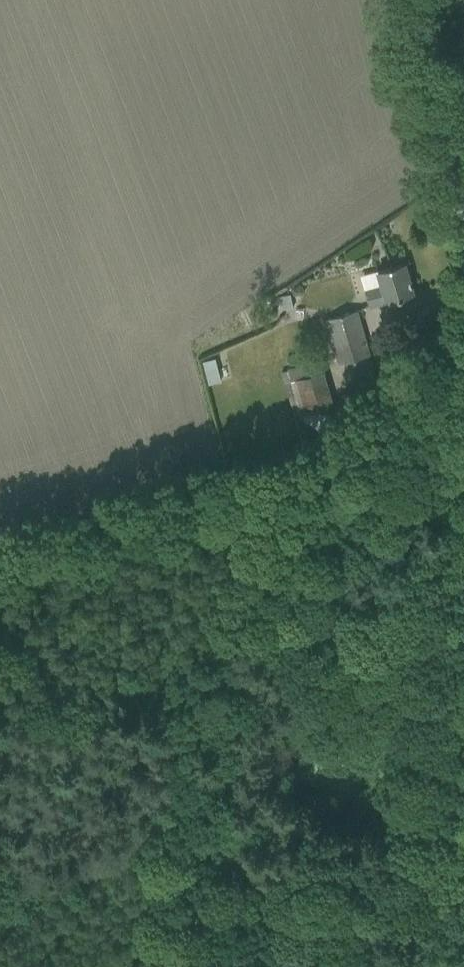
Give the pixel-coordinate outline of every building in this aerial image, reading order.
[(360,275),(369,306),(413,294),(404,263),(378,271),(360,275)] [(327,319),(340,363),(370,354),(357,310),(327,319)] [(215,358),(203,361),(209,383),(221,379),(215,358)] [(333,407),(323,370),(290,380),(300,416),(333,407)]
